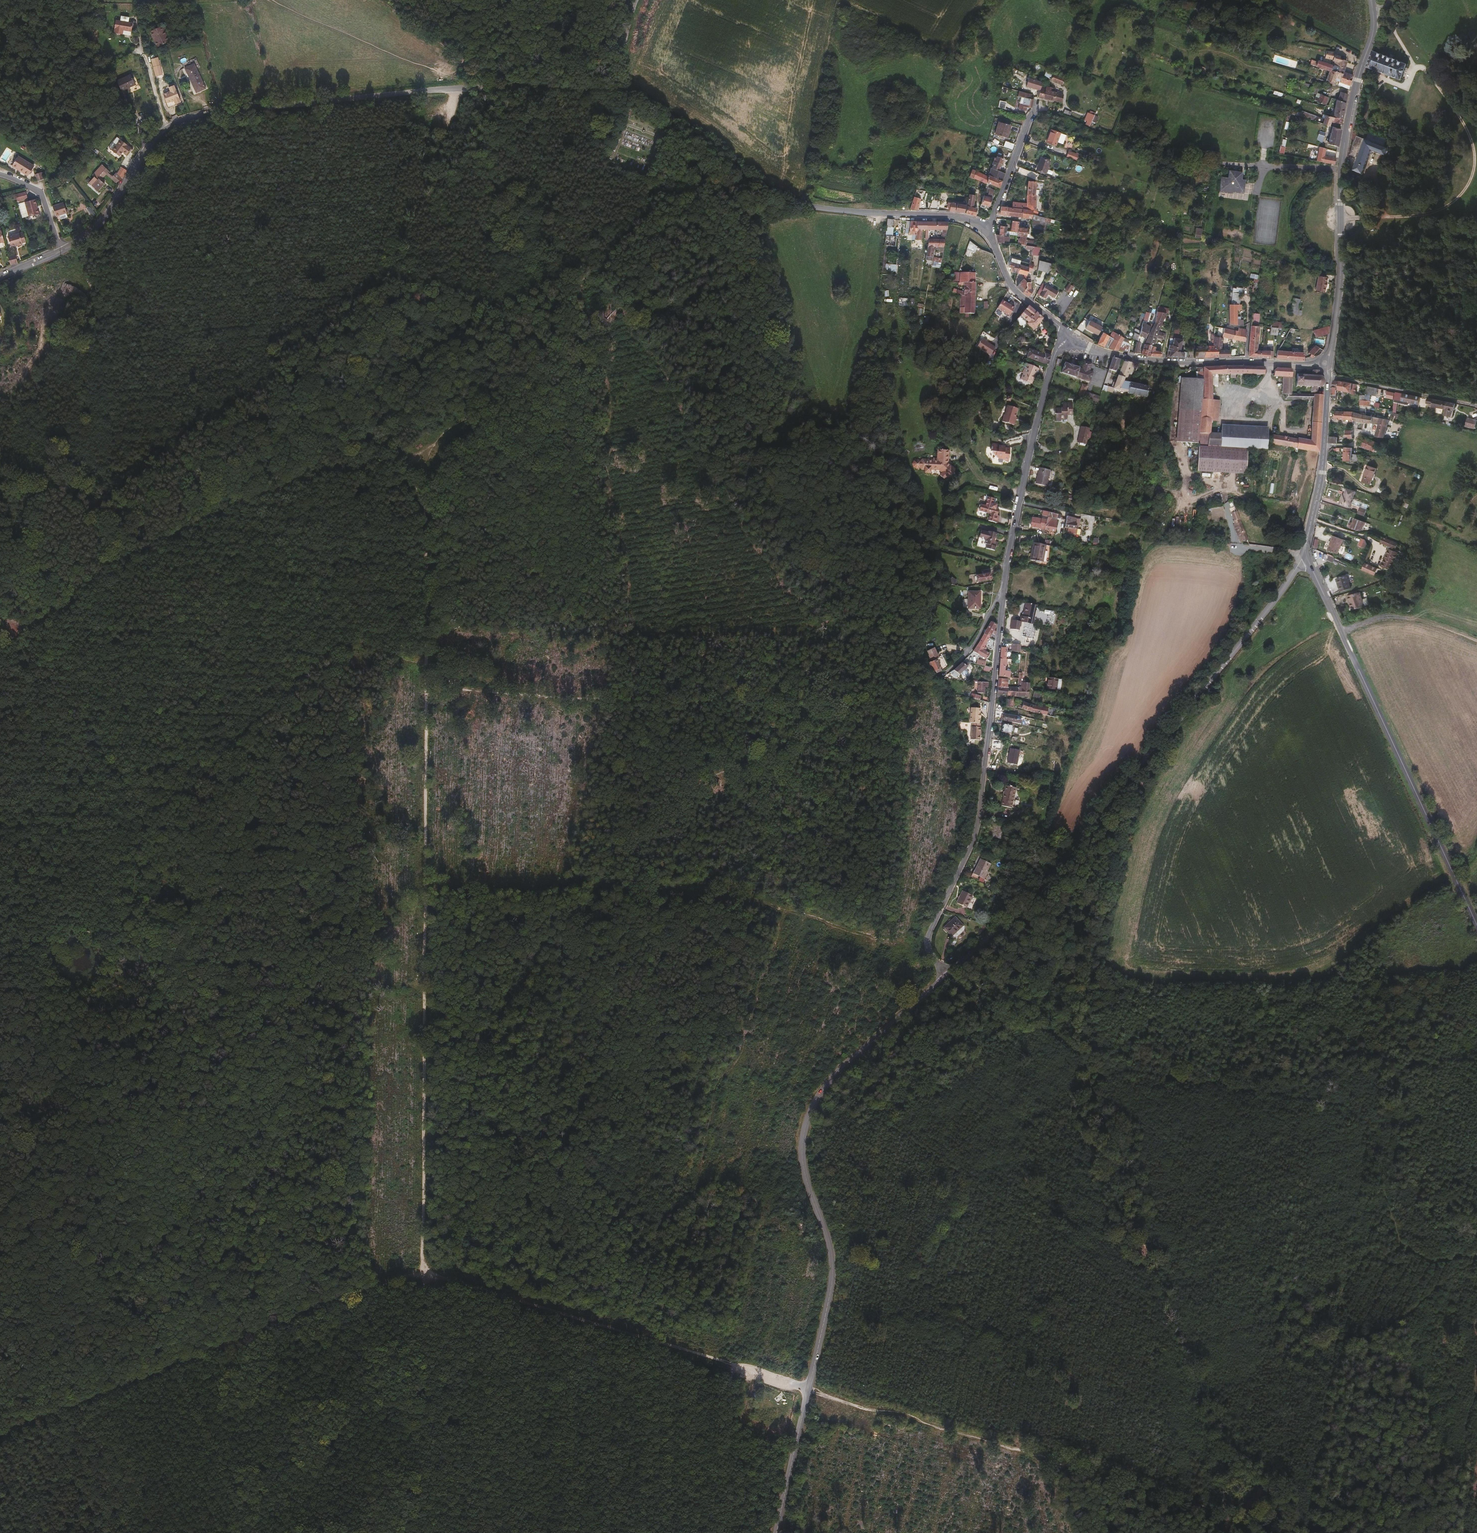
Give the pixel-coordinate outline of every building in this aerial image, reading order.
[(132,32),(133,23),(129,23),(129,18),(121,17),(121,22),(117,22),(115,35),(124,36),(124,31),(132,32)] [(169,41),(162,26),(151,31),(158,46),(169,41)] [(1402,79),(1409,65),(1399,60),(1400,58),(1375,48),(1369,65),(1402,79)] [(1353,81),(1355,76),(1345,72),(1349,61),(1337,55),(1335,52),(1329,51),(1327,57),(1335,60),(1334,62),(1336,63),(1335,65),(1322,61),(1321,64),(1315,62),(1314,66),(1333,71),(1336,72),(1337,71),(1343,73),(1341,78),(1343,79),(1344,77),(1353,81)] [(205,87),(197,66),(187,69),(194,91),(205,87)] [(163,77),(161,67),(154,68),(156,78),(163,77)] [(1066,86),(1070,78),(1063,75),(1062,78),(1056,75),(1055,75),(1051,73),(1049,78),(1054,80),(1053,81),(1066,86)] [(1340,81),(1341,78),(1339,78),(1339,75),(1332,73),(1329,80),(1332,82),(1335,83),(1336,83),(1338,80),(1340,81)] [(135,86),(133,75),(118,78),(120,89),(135,86)] [(1351,89),(1353,81),(1344,77),(1343,79),(1341,78),(1340,81),(1341,82),(1340,84),(1351,89)] [(1044,87),(1045,84),(1033,79),(1031,79),(1029,83),(1028,87),(1037,89),(1041,91),(1043,92),(1044,89),(1044,87)] [(180,98),(177,90),(176,90),(174,85),(169,87),(171,92),(164,95),(168,104),(175,101),(177,105),(181,103),(180,99),(180,98)] [(1047,99),(1050,88),(1044,87),(1044,89),(1043,92),(1042,98),(1047,99)] [(1064,103),(1066,96),(1055,93),(1054,93),(1054,90),(1054,89),(1050,88),(1047,99),(1064,103)] [(1345,120),(1349,93),(1343,91),(1340,100),(1338,100),(1335,117),(1345,120)] [(1327,105),(1330,98),(1323,96),(1322,96),(1319,95),(1316,101),(1320,102),(1319,103),(1327,105)] [(1035,109),(1037,99),(1036,98),(1032,97),(1031,100),(1026,98),(1023,110),(1030,112),(1032,108),(1035,109)] [(1008,110),(1010,103),(1003,101),(1002,108),(1008,110)] [(1090,127),(1094,115),(1089,113),(1085,123),(1087,124),(1087,123),(1088,123),(1087,126),(1090,127)] [(1331,126),(1333,121),(1344,125),(1345,120),(1335,117),(1329,115),(1327,120),(1318,117),(1318,118),(1316,122),(1331,126)] [(1008,137),(1012,127),(1001,123),(997,134),(1007,137),(1008,137)] [(1341,147),(1343,131),(1343,130),(1332,127),(1330,144),(1341,147)] [(1387,143),(1389,137),(1371,130),(1369,137),(1387,143)] [(1061,146),(1065,134),(1056,131),(1052,143),(1061,146)] [(1389,154),(1393,145),(1387,143),(1369,137),(1360,134),(1354,152),(1361,154),(1356,169),(1366,173),(1375,149),(1389,154)] [(127,154),(131,148),(127,145),(128,145),(120,139),(116,144),(114,142),(109,148),(119,156),(123,151),(127,154)] [(1336,163),(1337,157),(1325,155),(1326,151),(1320,150),(1318,160),(1336,163)] [(1076,160),(1078,154),(1069,151),(1066,157),(1076,160)] [(34,166),(18,156),(12,166),(28,176),(34,166)] [(997,170),(1002,158),(997,156),(996,158),(993,156),(990,167),(997,170)] [(1051,174),(1055,162),(1046,159),(1041,171),(1051,174)] [(102,178),(106,174),(116,183),(122,178),(116,172),(112,176),(109,173),(110,172),(102,164),(92,175),(94,177),(89,182),(98,191),(105,184),(102,181),(101,180),(102,178)] [(1027,176),(1031,169),(1019,165),(1016,172),(1027,176)] [(1003,175),(1003,173),(997,170),(990,167),(988,175),(1001,181),(1003,175)] [(986,182),(988,175),(977,171),(974,178),(986,182)] [(44,179),(42,172),(35,174),(37,181),(44,179)] [(1242,187),(1243,182),(1244,175),(1231,173),(1230,180),(1223,179),(1220,194),(1234,196),(1235,190),(1240,191),(1241,187),(1242,187)] [(1000,187),(1001,181),(988,175),(986,182),(985,187),(988,188),(989,183),(1000,187)] [(1039,211),(1040,195),(1038,195),(1039,182),(1031,181),(1030,205),(1016,203),(1015,209),(1026,210),(1037,211),(1039,211)] [(1245,198),(1247,183),(1243,182),(1242,187),(1241,187),(1240,191),(1235,190),(1234,196),(1245,198)] [(988,208),(993,193),(998,195),(998,192),(988,188),(985,187),(981,207),(988,208)] [(28,198),(26,191),(12,195),(14,202),(28,198)] [(917,208),(920,197),(914,195),(910,208),(917,208)] [(39,213),(35,199),(25,202),(29,216),(39,213)] [(963,211),(965,203),(951,201),(950,208),(957,210),(963,211)] [(66,213),(67,213),(63,202),(52,206),(56,216),(59,215),(66,213)] [(976,214),(978,206),(972,205),(967,204),(965,211),(976,214)] [(1025,215),(1026,210),(1015,209),(1012,208),(1011,216),(1027,218),(1027,215),(1025,215)] [(1037,218),(1037,214),(1037,211),(1026,210),(1025,215),(1027,215),(1027,218),(1036,219),(1037,218)] [(1053,225),(1053,223),(1054,223),(1055,219),(1050,217),(1049,221),(1045,220),(1046,216),(1043,215),(1042,219),(1037,218),(1036,219),(1036,228),(1049,231),(1050,225),(1053,225)] [(893,236),(895,220),(890,219),(887,245),(889,245),(897,246),(898,236),(893,236)] [(919,239),(921,223),(908,221),(907,234),(914,235),(913,239),(919,239)] [(948,239),(951,222),(930,223),(930,230),(931,230),(945,230),(945,235),(946,235),(945,239),(948,239)] [(924,237),(925,230),(929,230),(930,230),(930,223),(921,223),(919,239),(927,240),(927,237),(924,237)] [(1030,238),(1032,229),(1022,228),(1022,236),(1021,240),(1028,240),(1030,238)] [(26,242),(23,232),(8,236),(11,246),(15,245),(18,244),(18,245),(23,244),(22,243),(26,242)] [(1010,244),(1011,239),(1008,238),(1003,237),(1000,236),(1002,245),(1010,244)] [(947,247),(948,239),(945,239),(937,240),(931,240),(930,248),(928,261),(934,262),(936,247),(943,247),(947,247)] [(981,253),(983,248),(973,240),(971,246),(981,253)] [(1034,257),(1036,249),(1034,248),(1029,247),(1021,244),(1019,244),(1018,246),(1028,249),(1028,250),(1033,252),(1032,257),(1034,257)] [(18,263),(15,254),(8,256),(10,265),(18,263)] [(978,272),(979,257),(968,257),(963,272),(964,272),(978,272)] [(1033,264),(1024,262),(1025,259),(1020,258),(1019,259),(1014,258),(1012,268),(1015,268),(1015,271),(1022,273),(1023,266),(1032,268),(1033,264)] [(1051,275),(1055,267),(1056,267),(1044,262),(1041,272),(1051,275)] [(1031,272),(1032,268),(1023,266),(1022,273),(1028,275),(1030,275),(1031,272)] [(964,282),(964,272),(963,272),(956,272),(956,282),(964,282)] [(977,314),(978,290),(978,272),(964,272),(964,282),(966,282),(965,285),(967,285),(967,291),(967,295),(963,295),(963,307),(968,308),(968,313),(977,314)] [(1327,287),(1328,281),(1328,277),(1327,276),(1328,273),(1321,272),(1317,290),(1326,291),(1327,287)] [(1030,288),(1030,285),(1030,280),(1030,279),(1027,278),(1027,283),(1020,290),(1025,295),(1030,288)] [(1031,298),(1035,291),(1033,291),(1033,283),(1033,278),(1030,278),(1030,279),(1030,280),(1030,285),(1030,288),(1025,295),(1031,298)] [(1069,293),(1074,286),(1068,283),(1064,289),(1069,293)] [(1046,284),(1039,295),(1046,299),(1048,294),(1055,298),(1059,291),(1046,284)] [(1300,314),(1303,299),(1295,297),(1293,313),(1300,314)] [(1012,318),(1017,310),(1004,303),(1000,310),(1012,318)] [(1244,326),(1244,319),(1239,318),(1239,308),(1239,305),(1234,305),(1233,304),(1231,323),(1244,326)] [(1037,330),(1045,320),(1031,307),(1019,320),(1027,327),(1030,324),(1037,330)] [(1166,324),(1169,311),(1160,309),(1156,322),(1166,324)] [(1150,313),(1141,312),(1140,320),(1149,321),(1150,313)] [(1085,329),(1098,335),(1103,326),(1090,320),(1085,329)] [(1163,332),(1166,324),(1156,322),(1155,327),(1153,332),(1169,335),(1170,333),(1163,332)] [(1149,337),(1153,327),(1148,326),(1147,328),(1145,327),(1147,324),(1145,323),(1143,331),(1142,334),(1149,337)] [(1259,349),(1262,325),(1254,324),(1250,356),(1262,356),(1263,350),(1259,349)] [(1330,331),(1331,326),(1316,330),(1316,331),(1310,333),(1311,336),(1323,333),(1330,331)] [(1241,339),(1242,332),(1245,332),(1246,329),(1236,327),(1235,330),(1234,337),(1241,339)] [(1234,337),(1235,330),(1227,329),(1226,329),(1225,336),(1234,337)] [(1328,344),(1330,331),(1323,333),(1311,336),(1311,351),(1318,345),(1326,348),(1328,344)] [(1110,340),(1112,337),(1103,332),(1098,341),(1107,346),(1110,340)] [(1155,346),(1159,336),(1161,336),(1168,338),(1169,335),(1153,332),(1150,339),(1148,345),(1155,346)] [(1124,342),(1126,337),(1119,334),(1118,336),(1115,335),(1114,337),(1124,342)] [(1223,349),(1225,338),(1217,336),(1216,341),(1215,345),(1219,346),(1219,356),(1232,356),(1233,347),(1230,346),(1229,349),(1223,349)] [(1121,349),(1124,342),(1114,337),(1112,337),(1110,340),(1114,342),(1111,348),(1113,348),(1120,350),(1121,349)] [(1182,351),(1184,340),(1173,337),(1171,350),(1170,356),(1190,356),(1190,352),(1182,351)] [(1132,351),(1132,344),(1124,342),(1121,349),(1132,351)] [(1209,356),(1210,346),(1207,346),(1207,343),(1200,343),(1197,356),(1209,356)] [(1219,356),(1219,346),(1215,345),(1212,346),(1210,346),(1209,356),(1219,356)] [(1320,354),(1324,350),(1326,348),(1318,345),(1311,351),(1316,356),(1320,354)] [(1162,355),(1163,352),(1157,351),(1158,349),(1158,347),(1158,346),(1157,346),(1155,346),(1154,350),(1152,355),(1162,355)] [(1274,357),(1275,349),(1273,349),(1273,348),(1267,347),(1267,346),(1265,346),(1265,350),(1263,350),(1262,356),(1274,357)] [(1306,359),(1306,352),(1300,352),(1301,348),(1295,347),(1294,351),(1279,350),(1279,351),(1278,358),(1299,359),(1306,359)] [(1043,363),(1046,353),(1044,352),(1044,353),(1032,349),(1029,358),(1035,360),(1043,363)] [(1051,365),(1053,356),(1046,353),(1043,363),(1049,365),(1051,365)] [(1119,369),(1122,359),(1115,357),(1111,370),(1114,371),(1115,368),(1119,369)] [(1095,374),(1096,372),(1093,371),(1094,365),(1095,364),(1090,362),(1091,360),(1087,359),(1084,368),(1080,367),(1068,363),(1065,372),(1077,376),(1084,379),(1093,381),(1093,379),(1095,379),(1096,378),(1097,376),(1096,375),(1095,374)] [(1032,380),(1035,371),(1037,372),(1038,372),(1040,366),(1025,361),(1022,371),(1024,372),(1022,377),(1028,379),(1029,379),(1032,380)] [(1131,392),(1133,383),(1131,383),(1131,382),(1128,380),(1127,382),(1126,382),(1126,381),(1126,380),(1131,376),(1134,363),(1133,362),(1127,361),(1126,365),(1121,376),(1117,388),(1117,389),(1131,392)] [(1214,399),(1214,398),(1214,385),(1214,384),(1214,381),(1214,375),(1227,373),(1236,373),(1236,378),(1242,378),(1242,373),(1266,374),(1267,366),(1227,365),(1206,368),(1207,375),(1207,377),(1207,384),(1207,399),(1204,399),(1200,444),(1202,444),(1216,445),(1223,445),(1228,445),(1246,446),(1251,446),(1269,447),(1270,432),(1224,429),(1223,435),(1212,434),(1213,417),(1214,399)] [(1321,451),(1325,394),(1294,392),(1294,368),(1284,367),(1273,367),(1273,370),(1271,370),(1271,375),(1286,376),(1285,394),(1288,394),(1288,398),(1299,398),(1315,398),(1315,407),(1313,439),(1307,438),(1301,437),(1301,438),(1274,434),(1273,443),(1321,451)] [(1326,382),(1326,379),(1324,377),(1323,375),(1320,375),(1321,370),(1314,369),(1314,374),(1312,374),(1311,373),(1310,373),(1310,374),(1306,374),(1306,373),(1305,373),(1305,374),(1301,374),(1301,373),(1299,373),(1298,386),(1300,386),(1300,385),(1304,385),(1304,386),(1305,386),(1306,385),(1309,385),(1309,386),(1311,387),(1311,386),(1313,386),(1313,391),(1319,392),(1319,387),(1321,387),(1323,386),(1325,384),(1326,382)] [(1200,444),(1204,399),(1207,399),(1207,384),(1207,377),(1187,376),(1182,442),(1196,443),(1200,444)] [(1348,390),(1349,381),(1342,379),(1341,384),(1340,389),(1348,390)] [(1150,390),(1150,387),(1133,383),(1131,392),(1130,393),(1148,397),(1148,396),(1150,390)] [(1340,389),(1341,384),(1337,383),(1337,385),(1335,385),(1334,385),(1333,394),(1338,394),(1338,389),(1340,389)] [(1086,391),(1088,385),(1083,384),(1079,396),(1084,397),(1086,391)] [(1379,395),(1380,387),(1369,385),(1368,393),(1379,395)] [(1098,402),(1100,396),(1086,391),(1084,397),(1098,402)] [(1421,404),(1423,396),(1403,392),(1401,399),(1396,398),(1396,401),(1411,404),(1411,402),(1421,404)] [(1445,409),(1447,402),(1434,398),(1433,404),(1438,406),(1438,407),(1445,409)] [(1456,411),(1458,404),(1447,402),(1445,409),(1447,410),(1446,415),(1452,417),(1454,410),(1456,411)] [(1070,417),(1071,414),(1076,414),(1077,405),(1067,404),(1067,411),(1059,410),(1058,414),(1059,414),(1059,421),(1064,422),(1064,418),(1067,418),(1066,419),(1067,420),(1068,420),(1069,420),(1070,419),(1070,417)] [(1021,416),(1023,407),(1012,405),(1010,417),(1009,417),(1008,422),(1020,424),(1021,419),(1020,419),(1021,416)] [(1356,420),(1357,413),(1346,411),(1332,410),(1331,417),(1352,419),(1352,424),(1356,424),(1356,420)] [(1374,423),(1376,416),(1368,415),(1361,413),(1357,413),(1356,420),(1374,423)] [(1386,436),(1391,419),(1382,417),(1380,424),(1377,436),(1386,436)] [(1465,427),(1475,429),(1476,421),(1476,420),(1467,418),(1465,427)] [(1088,443),(1091,430),(1083,428),(1080,441),(1088,443)] [(1378,451),(1380,442),(1367,438),(1365,447),(1378,451)] [(1011,461),(1013,448),(1006,447),(1003,446),(1001,446),(1002,445),(994,444),(993,451),(994,452),(998,456),(999,455),(1001,458),(1006,459),(1007,460),(1011,461)] [(1200,469),(1223,470),(1249,472),(1251,452),(1251,446),(1246,446),(1228,445),(1223,445),(1216,445),(1202,444),(1201,454),(1200,469)] [(1356,460),(1357,453),(1354,453),(1354,447),(1353,447),(1347,447),(1346,459),(1356,460)] [(941,448),(940,458),(934,458),(934,469),(942,469),(945,471),(943,473),(948,478),(950,476),(952,477),(959,467),(951,461),(952,450),(941,448)] [(1371,479),(1375,468),(1367,465),(1363,476),(1371,479)] [(1050,486),(1055,469),(1044,466),(1040,483),(1050,486)] [(1352,505),(1357,489),(1347,486),(1342,502),(1352,505)] [(997,514),(999,508),(995,507),(997,503),(993,502),(994,497),(988,496),(986,504),(981,503),(979,509),(990,512),(988,519),(997,522),(999,515),(997,514)] [(1366,515),(1369,509),(1362,506),(1359,512),(1366,515)] [(1058,530),(1060,522),(1054,520),(1054,515),(1063,517),(1064,514),(1057,512),(1053,511),(1052,511),(1050,520),(1048,528),(1058,530)] [(1369,528),(1371,522),(1356,517),(1353,527),(1359,529),(1369,528)] [(1048,528),(1050,520),(1043,519),(1043,521),(1036,520),(1035,526),(1048,528)] [(1249,538),(1242,520),(1237,521),(1236,522),(1243,541),(1249,538)] [(1075,529),(1076,524),(1074,523),(1067,522),(1065,533),(1076,535),(1077,530),(1075,529)] [(999,534),(990,532),(990,533),(982,531),(981,538),(988,540),(987,544),(988,545),(987,549),(996,551),(997,547),(996,546),(999,534)] [(1397,539),(1386,534),(1383,540),(1395,546),(1397,539)] [(1340,554),(1347,540),(1337,536),(1331,549),(1340,554)] [(1047,544),(1035,541),(1032,558),(1035,558),(1035,560),(1040,561),(1040,560),(1043,561),(1047,544)] [(1393,569),(1401,551),(1398,550),(1394,548),(1392,547),(1384,564),(1393,569)] [(1338,565),(1340,560),(1329,555),(1327,560),(1338,565)] [(992,580),(991,572),(976,574),(977,583),(992,580)] [(1351,589),(1347,575),(1337,578),(1341,592),(1351,589)] [(979,608),(980,594),(969,592),(967,609),(974,610),(974,607),(979,608)] [(1364,607),(1359,593),(1348,596),(1353,611),(1364,607)] [(937,603),(931,598),(928,601),(934,606),(937,603)] [(1034,624),(1038,605),(1027,603),(1025,616),(1023,616),(1021,622),(1024,622),(1034,624)] [(1039,609),(1037,622),(1050,624),(1052,611),(1039,609)] [(992,633),(997,623),(991,620),(984,634),(990,637),(993,638),(994,637),(992,635),(993,634),(992,633)] [(1022,632),(1024,622),(1021,622),(1014,620),(1012,634),(1021,635),(1022,633),(1022,632)] [(985,651),(988,647),(985,646),(990,637),(984,634),(977,647),(973,652),(987,660),(990,654),(985,651)] [(1023,653),(1023,645),(1015,644),(1014,650),(1014,652),(1023,653)] [(1013,662),(1014,652),(1014,650),(1009,650),(1010,647),(1004,647),(1002,661),(1008,661),(1013,662)] [(940,668),(938,665),(936,660),(927,663),(935,671),(940,668)] [(967,666),(965,664),(968,661),(963,660),(953,668),(959,674),(967,666)] [(1012,676),(1012,670),(1007,669),(1008,661),(1002,661),(1001,675),(1012,676)] [(1030,696),(1032,686),(1023,684),(1023,683),(1022,682),(1022,678),(1023,679),(1024,673),(1022,672),(1023,671),(1021,670),(1020,685),(1022,685),(1021,688),(1019,688),(1018,696),(1030,696)] [(1058,688),(1058,676),(1049,676),(1048,688),(1058,688)] [(984,692),(984,685),(988,685),(989,680),(974,680),(974,686),(977,687),(977,692),(984,692)] [(1018,696),(1019,688),(1009,687),(1008,693),(1018,696)] [(1043,709),(1045,705),(1025,701),(1024,704),(1020,703),(1020,706),(1032,709),(1032,710),(1042,712),(1043,709)] [(979,710),(979,705),(970,704),(969,719),(970,719),(978,720),(979,715),(980,715),(980,710),(979,710)] [(1018,717),(1019,715),(1008,712),(1007,714),(1004,714),(1003,719),(1022,723),(1023,719),(1018,717)] [(978,736),(979,727),(979,720),(978,720),(970,719),(970,736),(978,736)] [(1019,764),(1021,750),(1011,748),(1008,762),(1019,764)] [(1013,805),(1017,785),(1012,784),(1012,783),(1011,783),(1010,784),(1007,783),(1002,803),(1013,805)] [(1001,835),(1005,823),(997,821),(997,820),(991,818),(986,835),(990,836),(994,824),(996,825),(994,833),(1001,835)] [(987,874),(993,862),(982,857),(977,869),(976,869),(973,875),(982,879),(985,873),(987,874)] [(975,897),(966,891),(958,902),(967,908),(975,897)] [(950,935),(962,927),(956,918),(944,926),(950,935)]
